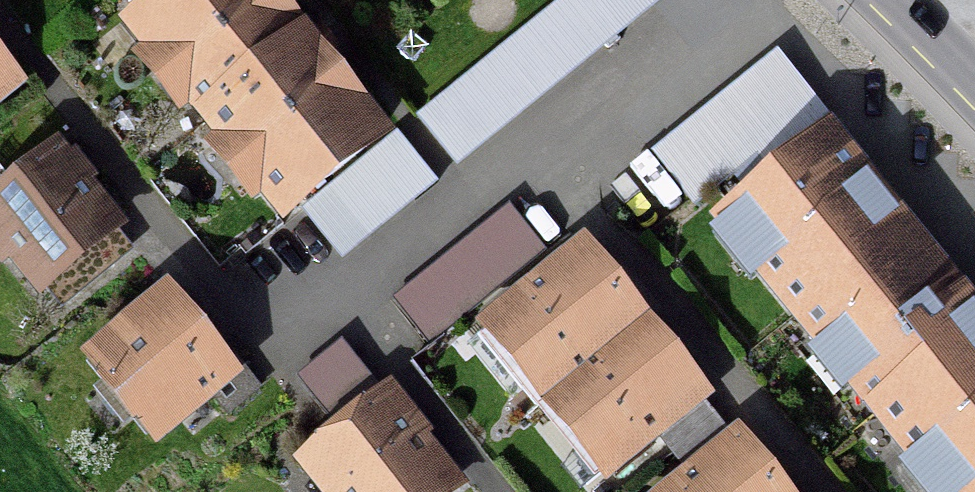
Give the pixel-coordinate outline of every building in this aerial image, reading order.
[(283,0),(138,0),(99,33),(268,231),(314,192),(384,133),(391,127),(283,0)] [(664,0),(566,0),(420,118),(459,166),(664,0)] [(788,63),(659,162),(689,201),(818,102),(788,63)] [(0,66),(0,94),(14,83),(0,66)] [(401,138),(307,213),(345,260),(439,185),(401,138)] [(129,230),(60,144),(0,192),(0,274),(30,311),(129,230)] [(740,217),(954,491),(969,491),(974,488),(974,325),(834,144),(740,217)] [(514,208),(401,297),(431,335),(544,246),(514,208)] [(491,326),(549,397),(641,322),(583,251),(491,326)] [(152,440),(237,373),(172,289),(86,355),(152,440)] [(701,395),(641,322),(549,397),(609,470),(701,395)] [(459,480),(389,396),(309,462),(335,491),(444,491),(459,480)] [(739,438),(670,491),(781,491),(739,438)]
